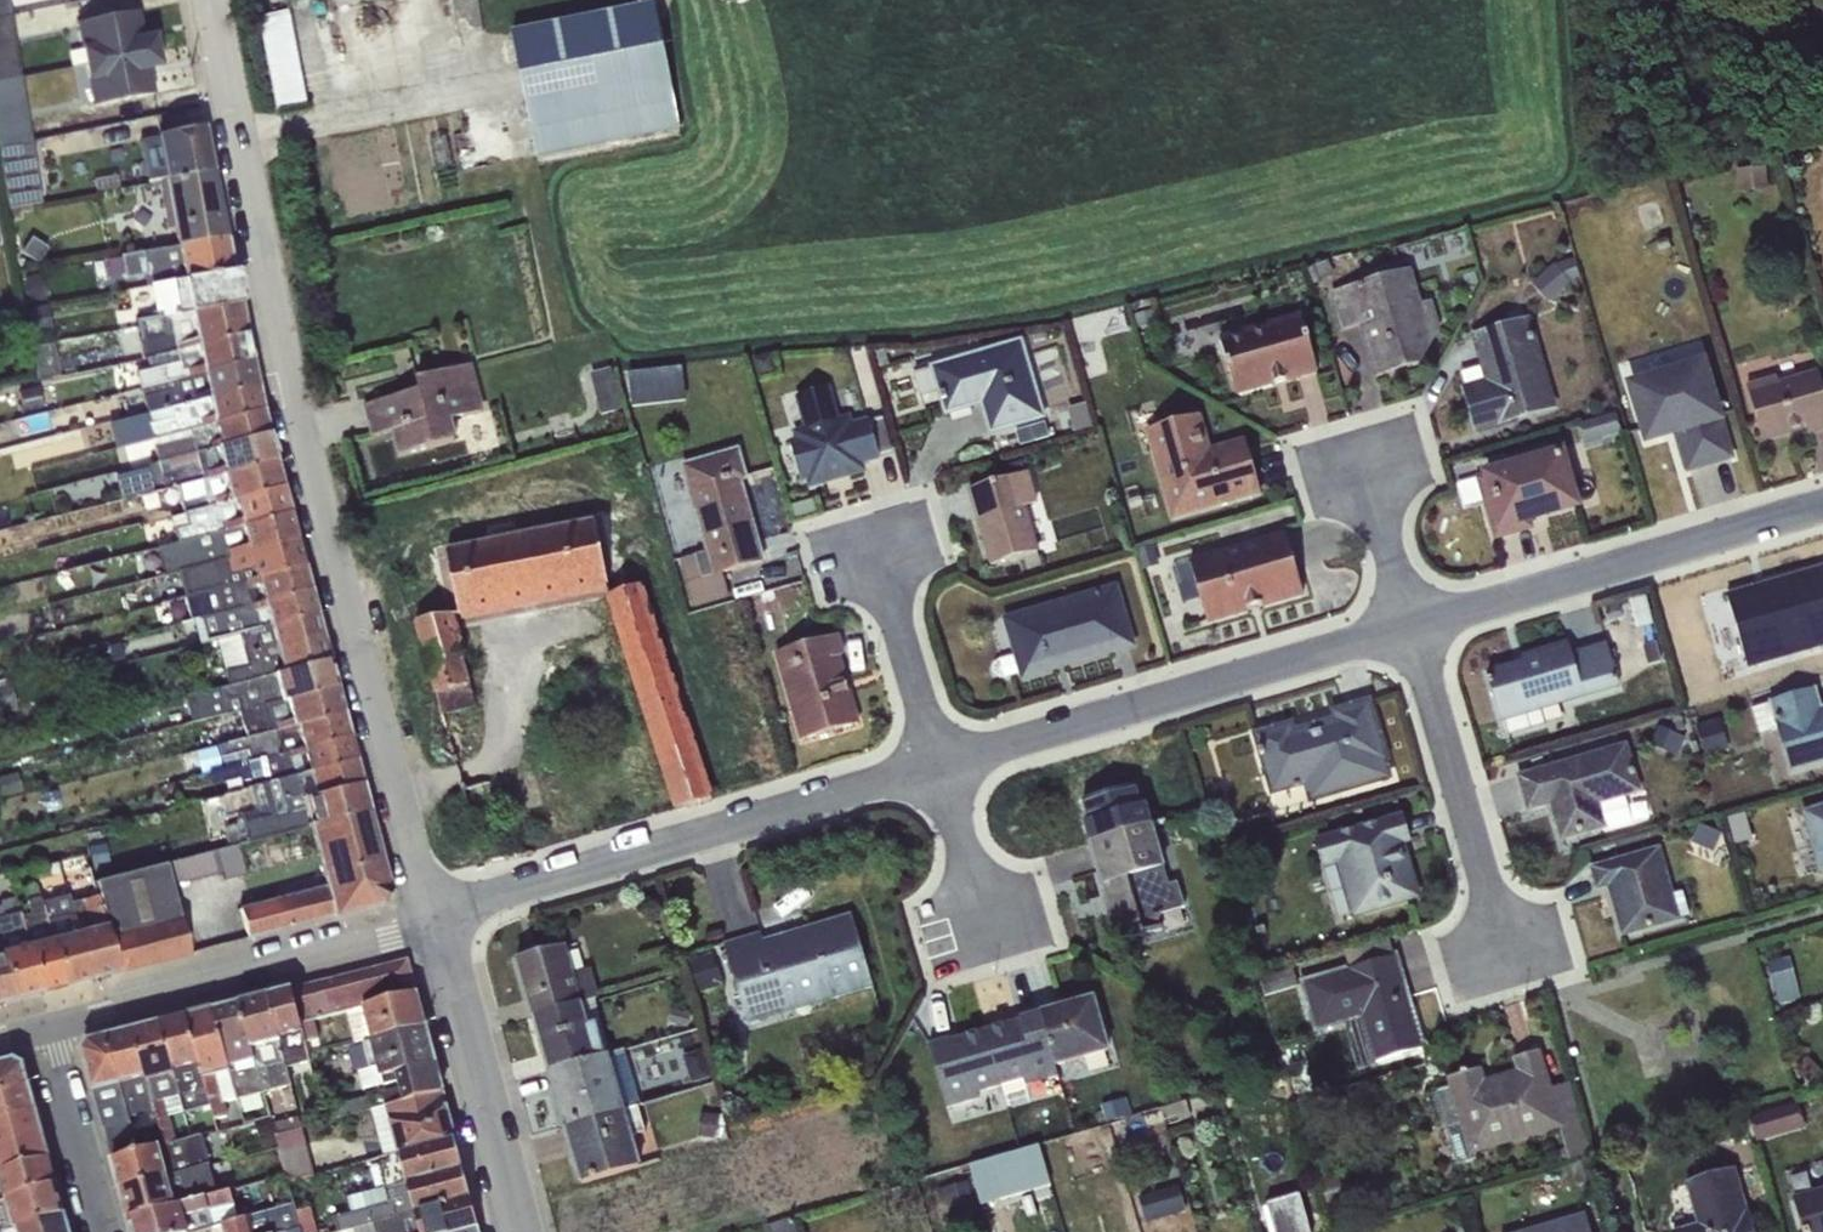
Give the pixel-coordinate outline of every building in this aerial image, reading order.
[(10,14),(7,0),(0,0),(0,16),(10,14)] [(654,5),(511,33),(536,157),(679,128),(654,5)] [(83,65),(157,50),(154,36),(142,38),(137,11),(74,23),(83,65)] [(288,11),(260,17),(278,110),(308,104),(288,11)] [(0,16),(0,81),(20,77),(10,14),(0,16)] [(157,50),(83,65),(91,106),(153,94),(148,68),(160,65),(157,50)] [(0,81),(0,149),(31,142),(20,77),(0,81)] [(167,182),(213,173),(204,127),(158,137),(167,182)] [(445,138),(429,140),(435,168),(450,165),(445,138)] [(0,149),(0,159),(8,207),(41,202),(31,142),(0,149)] [(1765,167),(1735,170),(1737,193),(1768,191),(1765,167)] [(213,173),(167,182),(158,183),(166,229),(172,228),(175,246),(226,238),(213,173)] [(32,237),(21,254),(37,264),(48,249),(32,237)] [(226,238),(175,246),(122,255),(126,279),(145,276),(146,285),(149,285),(232,271),(226,238)] [(1555,264),(1531,284),(1546,302),(1578,275),(1573,259),(1555,264)] [(1411,270),(1331,293),(1341,332),(1359,327),(1374,379),(1419,366),(1440,329),(1431,301),(1420,305),(1411,270)] [(232,271),(149,285),(153,313),(159,312),(160,318),(239,303),(232,271)] [(41,274),(24,277),(28,302),(45,299),(41,274)] [(239,303),(160,318),(137,320),(140,339),(142,338),(145,358),(245,333),(239,303)] [(47,304),(25,308),(30,336),(52,332),(47,304)] [(1300,314),(1219,337),(1235,395),(1317,372),(1300,314)] [(1483,380),(1461,387),(1474,434),(1557,409),(1530,317),(1470,335),(1483,380)] [(245,333),(145,358),(147,370),(135,372),(139,387),(250,360),(245,333)] [(928,369),(913,374),(924,405),(939,401),(944,417),(979,406),(988,437),(1046,419),(1022,338),(928,366),(928,369)] [(54,343),(31,347),(37,379),(59,376),(54,343)] [(770,353),(751,359),(758,379),(777,373),(770,353)] [(250,360),(139,387),(145,412),(255,385),(250,360)] [(1707,361),(1631,384),(1647,439),(1678,430),(1689,468),(1729,456),(1719,425),(1725,423),(1707,361)] [(401,396),(366,405),(374,437),(392,432),(397,454),(456,438),(451,420),(484,412),(471,365),(416,379),(420,394),(402,399),(401,396)] [(609,368),(588,374),(601,418),(622,411),(609,368)] [(1745,385),(1762,440),(1805,428),(1806,433),(1822,429),(1822,390),(1817,370),(1777,382),(1776,376),(1745,385)] [(680,372),(631,378),(635,402),(666,398),(667,408),(684,406),(680,372)] [(255,385),(145,412),(145,414),(152,439),(260,411),(255,385)] [(38,387),(19,391),(23,411),(43,407),(38,387)] [(877,454),(868,423),(867,418),(852,422),(850,415),(838,418),(829,387),(794,397),(802,428),(791,431),(793,439),(789,440),(801,483),(805,482),(807,490),(866,473),(864,465),(879,461),(877,454)] [(1086,402),(1067,408),(1073,433),(1093,428),(1086,402)] [(260,411),(152,439),(157,462),(267,434),(260,411)] [(1616,413),(1579,424),(1585,444),(1622,433),(1616,413)] [(152,439),(145,414),(108,423),(114,448),(152,439)] [(1200,415),(1144,431),(1171,521),(1260,495),(1244,439),(1210,448),(1200,415)] [(881,421),(868,423),(877,454),(891,452),(881,421)] [(267,434),(157,462),(147,465),(147,467),(114,475),(120,500),(176,486),(274,461),(267,434)] [(688,583),(723,573),(762,562),(738,480),(744,479),(737,452),(680,467),(705,552),(681,559),(688,583)] [(1560,454),(1478,479),(1485,502),(1495,538),(1531,528),(1528,519),(1575,505),(1560,454)] [(274,461),(176,486),(183,512),(281,487),(274,461)] [(1025,473),(968,490),(991,566),(1039,552),(1026,508),(1034,506),(1025,473)] [(1485,502),(1478,479),(1457,485),(1464,508),(1485,502)] [(281,487),(183,512),(170,516),(177,542),(287,514),(281,487)] [(287,514),(177,542),(155,549),(162,574),(178,570),(294,540),(287,514)] [(595,524),(446,553),(458,615),(608,585),(595,524)] [(1189,565),(1199,598),(1206,623),(1303,594),(1286,535),(1189,565)] [(294,540),(178,570),(185,596),(301,567),(294,540)] [(1199,598),(1189,565),(1173,570),(1183,603),(1199,598)] [(301,567),(185,596),(191,620),(308,590),(301,567)] [(1726,597),(1747,667),(1822,645),(1822,569),(1726,597)] [(723,573),(688,583),(695,609),(731,598),(723,573)] [(998,660),(992,669),(998,678),(1023,676),(1130,644),(1113,584),(1001,618),(1012,656),(998,660)] [(643,585),(608,596),(676,811),(711,801),(643,585)] [(308,590),(191,620),(198,643),(215,639),(314,613),(308,590)] [(1649,596),(1630,600),(1636,629),(1654,625),(1649,596)] [(314,613),(215,639),(229,686),(327,661),(314,613)] [(449,613),(415,622),(436,695),(438,694),(443,714),(476,706),(449,613)] [(837,635),(775,651),(801,740),(858,724),(838,657),(842,655),(837,635)] [(1488,677),(1486,678),(1489,686),(1490,686),(1501,720),(1504,719),(1508,734),(1544,725),(1540,711),(1618,687),(1605,644),(1571,654),(1567,643),(1522,657),(1523,663),(1487,674),(1488,677)] [(93,646),(69,652),(74,670),(98,664),(93,646)] [(327,661),(229,686),(185,697),(189,711),(240,697),(244,710),(334,687),(327,661)] [(0,680),(0,715),(17,711),(9,678),(0,680)] [(244,710),(237,711),(246,737),(341,713),(334,687),(244,710)] [(1752,709),(1760,734),(1776,730),(1788,774),(1822,764),(1822,709),(1820,710),(1814,690),(1752,709)] [(240,697),(189,711),(191,723),(237,711),(244,710),(240,697)] [(1290,724),(1254,734),(1272,797),(1302,787),(1307,802),(1389,778),(1384,760),(1385,760),(1368,701),(1332,711),(1335,720),(1293,732),(1290,724)] [(341,713),(246,737),(217,745),(220,757),(246,749),(250,762),(347,737),(341,713)] [(1719,719),(1696,726),(1705,756),(1728,749),(1719,719)] [(1658,727),(1650,745),(1676,756),(1683,739),(1658,727)] [(250,762),(246,763),(251,780),(266,776),(268,782),(353,761),(347,737),(250,762)] [(1626,742),(1514,776),(1526,813),(1549,806),(1560,842),(1605,829),(1605,827),(1631,820),(1625,798),(1641,793),(1626,742)] [(361,791),(365,790),(357,762),(354,762),(353,761),(268,782),(248,788),(255,810),(238,814),(240,824),(361,791)] [(0,777),(0,797),(21,791),(16,772),(0,777)] [(1083,822),(1089,844),(1151,825),(1145,804),(1140,806),(1134,785),(1082,800),(1088,821),(1083,822)] [(361,791),(240,824),(220,828),(225,848),(237,845),(309,826),(367,812),(361,791)] [(1800,812),(1818,876),(1822,875),(1822,806),(1800,812)] [(367,812),(309,826),(324,886),(240,908),(248,939),(382,905),(389,892),(367,812)] [(1745,812),(1727,817),(1734,844),(1752,840),(1745,812)] [(1402,813),(1314,840),(1336,919),(1349,915),(1351,920),(1420,899),(1405,846),(1411,844),(1402,813)] [(1105,899),(1109,914),(1112,925),(1126,922),(1131,941),(1162,933),(1157,916),(1183,908),(1177,883),(1167,886),(1162,870),(1164,868),(1151,825),(1089,844),(1105,899)] [(1700,825),(1692,844),(1710,852),(1718,832),(1700,825)] [(225,848),(164,863),(171,886),(222,872),(224,880),(245,875),(237,845),(225,848)] [(1660,847),(1591,868),(1597,888),(1608,885),(1623,935),(1680,919),(1679,918),(1688,916),(1681,892),(1673,894),(1660,847)] [(171,886),(164,863),(93,881),(97,897),(117,972),(189,954),(171,886)] [(29,914),(19,916),(40,992),(63,986),(41,903),(36,885),(23,889),(26,900),(25,900),(29,914)] [(67,896),(41,903),(63,986),(90,980),(69,903),(67,896)] [(0,905),(0,951),(13,999),(40,992),(19,916),(14,897),(0,900),(0,902),(1,905),(0,905)] [(97,897),(69,903),(90,980),(117,972),(97,897)] [(765,951),(762,941),(760,933),(723,944),(747,1024),(873,991),(851,916),(809,928),(811,937),(765,951)] [(809,928),(762,941),(765,951),(811,937),(809,928)] [(1349,969),(1395,955),(1390,938),(1343,951),(1349,969)] [(532,1017),(593,999),(596,998),(589,972),(572,977),(564,948),(516,961),(532,1017)] [(13,999),(0,951),(0,1002),(13,999)] [(711,954),(687,961),(696,993),(721,986),(711,954)] [(1395,955),(1349,969),(1346,970),(1345,967),(1299,980),(1313,1034),(1348,1024),(1360,1067),(1422,1049),(1407,996),(1401,998),(1396,981),(1402,979),(1395,955)] [(1788,958),(1767,963),(1778,1004),(1798,999),(1788,958)] [(407,960),(323,982),(332,1016),(346,1012),(416,994),(407,960)] [(1292,970),(1260,979),(1265,996),(1297,986),(1292,970)] [(323,982),(304,987),(314,1021),(332,1016),(323,982)] [(304,987),(291,990),(300,1024),(314,1021),(304,987)] [(291,990),(267,996),(286,1068),(310,1062),(305,1043),(300,1024),(291,990)] [(416,994),(346,1012),(354,1044),(362,1042),(425,1027),(416,994)] [(267,996),(239,1003),(263,1093),(291,1085),(286,1068),(267,996)] [(1093,998),(1039,1014),(1055,1068),(1108,1052),(1093,998)] [(593,999),(532,1017),(548,1072),(609,1055),(593,999)] [(239,1003),(212,1010),(236,1100),(263,1093),(239,1003)] [(212,1010),(186,1017),(209,1106),(213,1119),(227,1116),(223,1103),(236,1100),(212,1010)] [(985,1031),(1001,1086),(1023,1079),(1025,1085),(1057,1076),(1055,1068),(1039,1014),(1018,1019),(1019,1021),(985,1031)] [(186,1017),(159,1024),(183,1113),(209,1106),(186,1017)] [(314,1021),(300,1024),(305,1043),(318,1039),(314,1021)] [(159,1024),(133,1031),(154,1111),(164,1147),(175,1143),(168,1117),(183,1113),(159,1024)] [(425,1027),(362,1042),(368,1068),(360,1071),(364,1090),(396,1082),(398,1089),(382,1093),(384,1099),(370,1103),(367,1097),(322,1107),(326,1122),(370,1111),(442,1092),(425,1027)] [(133,1031),(106,1038),(127,1117),(154,1111),(133,1031)] [(1001,1086),(985,1031),(950,1041),(950,1039),(928,1045),(946,1108),(978,1099),(976,1092),(1001,1086)] [(127,1117),(106,1038),(87,1042),(81,1051),(82,1052),(103,1128),(128,1121),(127,1117)] [(609,1055),(548,1072),(564,1128),(637,1107),(639,1106),(623,1051),(609,1055)] [(704,1051),(685,1056),(692,1084),(711,1079),(704,1051)] [(1448,1088),(1431,1093),(1441,1130),(1446,1129),(1457,1164),(1474,1160),(1472,1154),(1558,1130),(1568,1161),(1588,1154),(1568,1084),(1551,1089),(1540,1051),(1511,1060),(1515,1071),(1485,1080),(1481,1068),(1445,1079),(1448,1088)] [(0,1065),(0,1094),(28,1086),(23,1066),(13,1061),(0,1065)] [(737,1084),(725,1112),(739,1119),(746,1105),(755,1110),(765,1091),(747,1082),(744,1087),(737,1084)] [(35,1113),(28,1086),(0,1094),(0,1123),(35,1113)] [(442,1092),(370,1111),(377,1134),(382,1138),(387,1158),(454,1139),(442,1092)] [(1125,1098),(1101,1106),(1106,1123),(1130,1115),(1125,1098)] [(1185,1102),(1160,1109),(1165,1127),(1190,1119),(1185,1102)] [(1796,1104),(1750,1118),(1758,1143),(1805,1129),(1796,1104)] [(637,1107),(564,1128),(580,1183),(640,1166),(631,1136),(643,1132),(637,1107)] [(48,1159),(35,1113),(0,1123),(0,1172),(48,1159)] [(700,1113),(697,1136),(727,1140),(722,1116),(700,1113)] [(128,1121),(103,1128),(107,1144),(133,1137),(128,1121)] [(302,1129),(274,1136),(286,1182),(313,1176),(302,1129)] [(137,1154),(112,1161),(119,1190),(209,1166),(201,1136),(175,1143),(164,1147),(137,1154)] [(133,1137),(107,1144),(112,1161),(137,1154),(133,1137)] [(387,1158),(388,1163),(369,1167),(376,1190),(346,1197),(350,1214),(334,1218),(337,1231),(349,1231),(470,1197),(454,1139),(387,1158)] [(1039,1144),(968,1165),(980,1206),(1051,1185),(1039,1144)] [(0,1172),(0,1202),(55,1186),(48,1159),(0,1172)] [(209,1166),(119,1190),(127,1220),(217,1195),(209,1166)] [(1672,1231),(1752,1231),(1733,1169),(1684,1183),(1695,1224),(1672,1231)] [(1338,1177),(1320,1182),(1325,1204),(1344,1199),(1338,1177)] [(968,1182),(938,1189),(943,1210),(973,1203),(968,1182)] [(0,1202),(0,1231),(3,1231),(63,1214),(55,1186),(0,1202)] [(1176,1186),(1139,1197),(1146,1222),(1184,1210),(1176,1186)] [(1792,1197),(1802,1231),(1822,1231),(1822,1188),(1792,1197)] [(127,1220),(131,1231),(198,1231),(222,1225),(237,1221),(230,1192),(217,1195),(127,1220)] [(1263,1209),(1269,1231),(1310,1231),(1299,1194),(1266,1203),(1267,1208),(1263,1209)] [(349,1231),(459,1231),(477,1227),(470,1197),(349,1231)] [(222,1225),(224,1231),(288,1231),(299,1229),(294,1212),(293,1206),(237,1221),(222,1225)] [(294,1212),(299,1229),(300,1231),(316,1231),(309,1208),(294,1212)] [(1522,1231),(1590,1231),(1584,1213),(1522,1231)] [(3,1231),(68,1231),(63,1214),(3,1231)] [(763,1225),(765,1231),(795,1231),(791,1217),(763,1225)]
